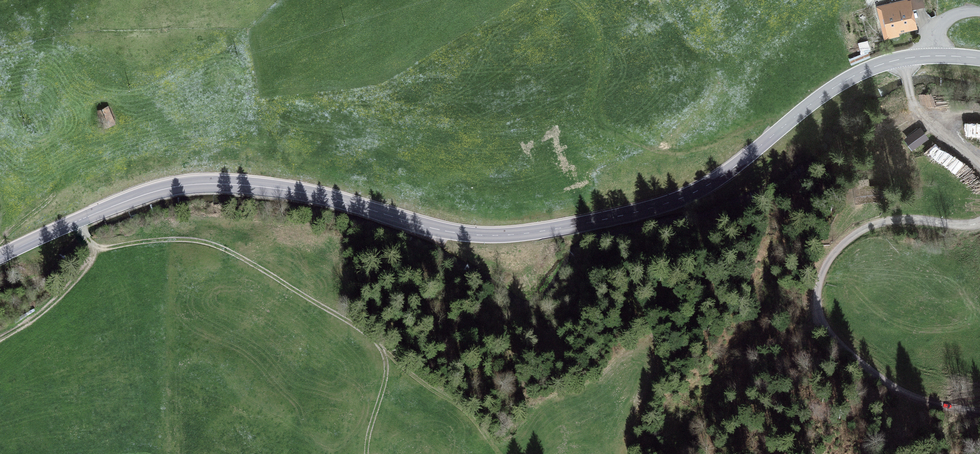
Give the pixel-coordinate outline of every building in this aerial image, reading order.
[(875,8),(884,39),(899,35),(897,28),(912,23),(908,8),(922,4),(920,0),(905,0),(875,8)] [(95,128),(112,121),(107,107),(90,114),(95,128)] [(966,132),(979,133),(979,120),(967,119),(966,132)] [(920,130),(907,138),(913,147),(926,138),(920,130)]
